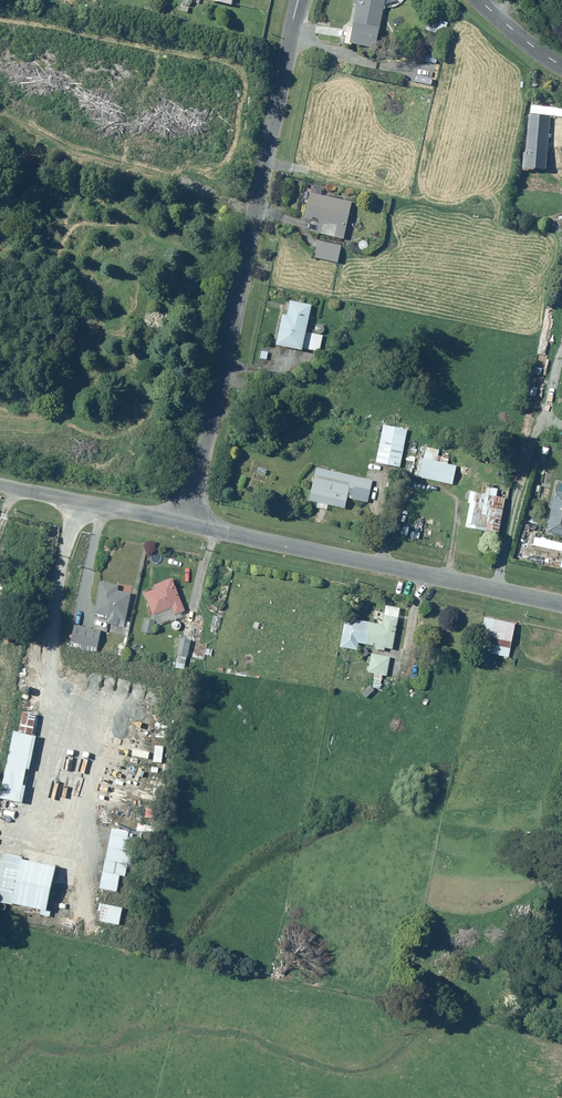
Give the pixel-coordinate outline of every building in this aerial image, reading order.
[(351,42),(378,47),(386,0),(359,0),(351,42)] [(449,22),(441,19),(438,29),(445,32),(449,22)] [(444,33),(438,32),(435,40),(441,42),(444,33)] [(551,115),(529,114),(527,152),(524,152),(523,166),(547,169),(551,115)] [(353,201),(310,192),(305,217),(319,220),(317,232),(345,238),(353,201)] [(342,245),(317,240),(314,257),(343,263),(345,257),(340,256),(342,245)] [(369,245),(369,244),(369,243),(368,243),(368,242),(367,241),(366,241),(366,240),(365,240),(364,240),(363,240),(362,240),(361,240),(361,241),(360,241),(360,242),(360,243),(359,243),(359,244),(359,245),(359,246),(360,246),(360,247),(360,248),(361,248),(361,249),(362,249),(363,249),(364,249),(365,249),(366,249),(367,249),(367,248),(368,248),(368,247),(368,246),(369,246),(369,245)] [(312,304),(291,300),(288,314),(283,313),(277,344),(304,349),(305,344),(310,345),(311,338),(306,337),(312,304)] [(325,328),(325,327),(324,327),(324,326),(324,325),(323,325),(323,324),(322,324),(321,324),(320,324),(319,324),(318,324),(318,325),(317,325),(317,326),(316,326),(316,327),(316,328),(316,329),(316,330),(316,331),(317,331),(317,332),(318,332),(319,332),(319,333),(320,333),(321,333),(322,333),(322,332),(323,332),(323,331),(324,331),(324,330),(325,330),(325,329),(325,328)] [(384,423),(377,462),(401,467),(407,428),(384,423)] [(426,446),(419,477),(453,485),(457,465),(448,463),(449,458),(439,456),(440,450),(426,446)] [(369,502),(373,480),(316,467),(310,500),(320,503),(319,506),(326,508),(327,504),(346,508),(348,498),(369,502)] [(482,493),(476,492),(475,500),(476,500),(471,528),(500,534),(507,497),(497,495),(497,489),(484,486),(482,493)] [(556,490),(547,532),(561,535),(561,491),(556,490)] [(185,610),(172,578),(155,585),(156,588),(144,593),(153,616),(173,608),(176,614),(185,610)] [(119,585),(101,581),(95,613),(108,616),(107,623),(118,624),(119,618),(126,619),(131,592),(118,590),(119,585)] [(399,617),(384,614),(383,623),(359,620),(355,641),(376,646),(376,649),(385,651),(386,647),(394,648),(399,617)] [(516,623),(485,616),(476,659),(488,661),(489,653),(510,657),(516,623)] [(153,633),(155,620),(145,618),(143,631),(153,633)] [(182,625),(182,624),(182,623),(182,622),(181,622),(181,621),(180,621),(180,620),(179,620),(178,620),(177,620),(176,620),(175,620),(174,620),(174,621),(173,621),(173,622),(172,622),(172,623),(172,624),(172,625),(172,626),(172,627),(173,628),(173,629),(174,629),(175,629),(175,630),(176,630),(177,630),(178,630),(179,630),(179,629),(180,629),(181,629),(181,628),(181,627),(182,627),(182,626),(182,625)] [(102,630),(75,624),(71,642),(98,647),(102,630)] [(128,633),(128,632),(127,631),(127,630),(126,629),(125,628),(124,628),(123,628),(122,628),(121,628),(120,628),(120,629),(119,629),(119,630),(118,630),(118,631),(118,632),(118,633),(118,634),(118,635),(119,635),(119,636),(120,636),(120,637),(121,637),(122,637),(122,638),(123,638),(124,637),(125,637),(126,637),(126,636),(127,636),(127,635),(127,634),(128,634),(128,633)] [(193,640),(181,638),(180,639),(177,638),(176,645),(178,646),(177,654),(190,657),(193,640)] [(369,653),(369,652),(369,651),(368,651),(368,650),(368,649),(367,649),(367,648),(366,648),(365,648),(364,648),(363,648),(362,648),(362,649),(361,649),(360,649),(360,650),(360,651),(359,652),(359,653),(360,654),(360,655),(361,656),(362,656),(362,657),(363,657),(364,657),(365,657),(366,657),(367,656),(368,656),(368,655),(368,654),(369,654),(369,653)] [(391,657),(372,653),(368,672),(375,673),(374,678),(385,679),(385,675),(388,675),(391,657)] [(0,797),(0,798),(23,802),(37,735),(33,734),(37,714),(23,711),(19,732),(14,731),(0,797)] [(105,859),(100,888),(117,891),(120,875),(125,876),(128,864),(131,864),(137,835),(132,833),(131,838),(128,837),(129,833),(111,829),(107,859),(105,859)] [(5,853),(3,861),(0,860),(0,902),(12,905),(12,902),(48,910),(56,866),(22,859),(22,857),(5,853)] [(123,908),(100,903),(97,920),(120,925),(123,908)]
